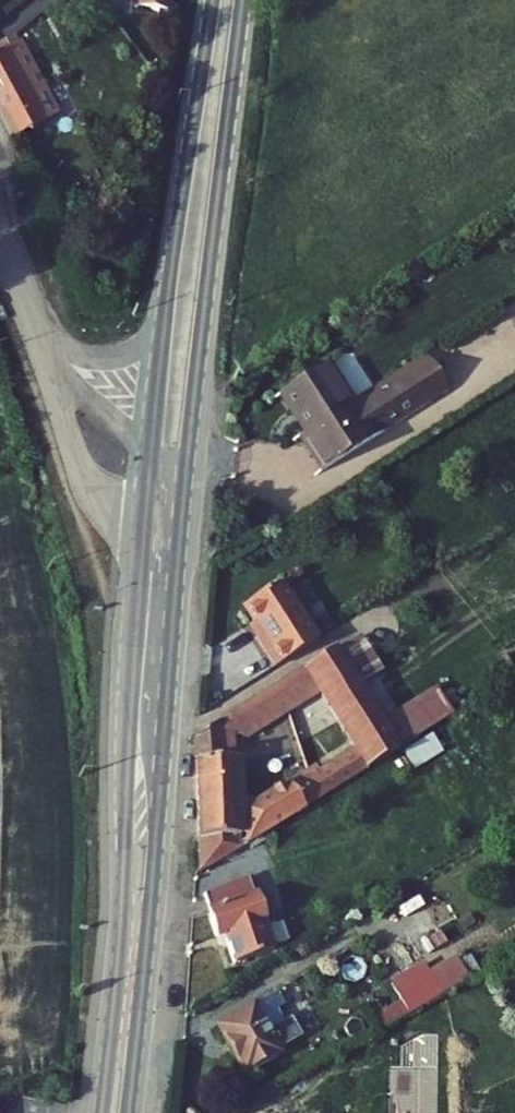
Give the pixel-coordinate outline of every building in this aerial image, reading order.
[(173,19),(176,0),(137,0),(135,13),(173,19)] [(9,12),(0,18),(0,44),(1,46),(21,35),(9,12)] [(0,47),(0,98),(19,131),(60,106),(22,34),(21,35),(1,46),(0,47)] [(323,359),(274,390),(287,412),(292,409),(307,430),(295,438),(316,471),(423,400),(402,368),(343,406),(330,384),(337,379),(323,359)] [(324,631),(288,575),(250,599),(267,626),(263,629),(282,658),(324,631)] [(344,635),(308,657),(359,739),(324,760),(320,751),(247,796),(250,831),(404,737),(344,635)] [(232,704),(202,722),(202,747),(240,744),(240,732),(245,729),(232,704)] [(435,735),(406,748),(414,766),(443,753),(435,735)] [(240,744),(202,747),(200,860),(241,836),(240,744)] [(258,863),(206,885),(223,930),(231,925),(242,955),(280,938),(256,876),(262,872),(258,863)] [(407,990),(414,1003),(449,985),(432,953),(397,972),(407,990)] [(275,982),(213,1016),(239,1065),(279,1044),(276,1040),(299,1027),(289,1009),(282,1013),(275,1001),(283,997),(275,982)] [(414,1003),(407,990),(382,1004),(389,1017),(414,1003)] [(278,1098),(287,1112),(325,1112),(306,1081),(278,1098)] [(251,1112),(287,1112),(278,1098),(251,1112)]
